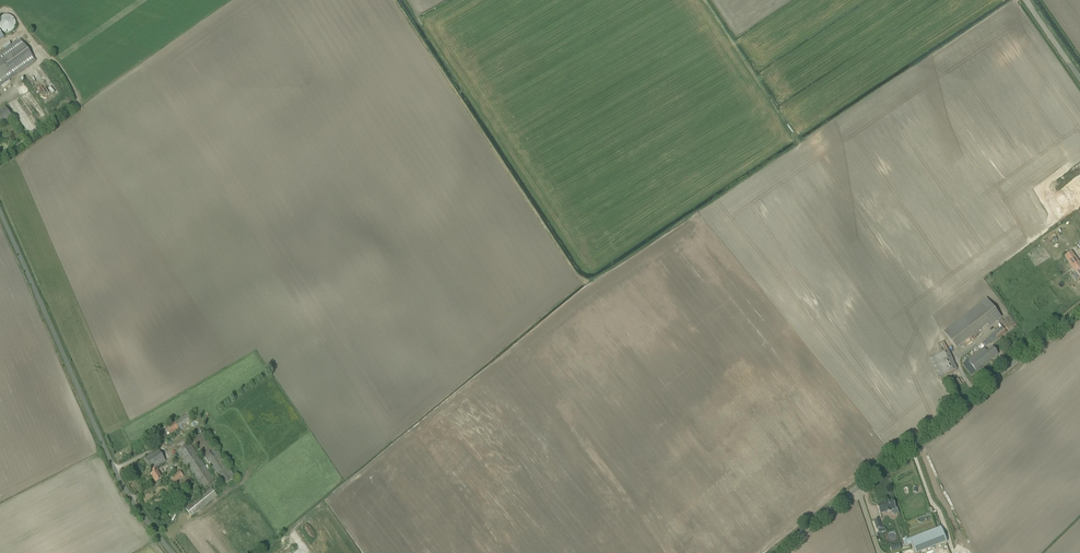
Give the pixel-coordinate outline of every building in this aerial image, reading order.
[(17,22),(17,21),(16,19),(16,17),(14,16),(13,15),(11,14),(10,14),(8,14),(5,14),(4,15),(2,16),(1,18),(1,19),(0,21),(0,22),(0,24),(1,25),(2,27),(3,29),(5,29),(6,30),(8,30),(9,30),(12,30),(14,29),(15,28),(16,25),(17,23),(17,22)] [(36,61),(20,39),(0,54),(0,87),(36,61)] [(6,108),(0,112),(0,124),(1,126),(12,119),(6,108)] [(1071,251),(1064,257),(1079,276),(1079,278),(1079,264),(1071,251)] [(986,299),(944,332),(956,348),(987,324),(989,327),(1001,317),(986,299)] [(1007,332),(1002,326),(988,337),(989,338),(983,343),(986,346),(992,341),(993,343),(1007,332)] [(984,347),(963,364),(972,375),(998,354),(993,347),(988,351),(984,347)] [(954,382),(952,383),(955,388),(962,383),(958,378),(957,379),(954,382)] [(193,420),(189,413),(152,435),(157,441),(178,429),(178,428),(193,420)] [(205,432),(193,440),(223,485),(235,477),(205,432)] [(216,482),(189,442),(177,451),(203,490),(216,482)] [(166,461),(158,449),(144,458),(153,473),(150,475),(155,483),(162,478),(157,471),(159,469),(157,467),(166,461)] [(174,483),(183,477),(179,472),(171,478),(174,483)] [(193,483),(189,478),(177,488),(182,493),(193,483)] [(191,516),(217,495),(211,488),(185,508),(191,516)] [(877,505),(880,514),(887,512),(887,513),(891,511),(892,513),(895,515),(899,513),(897,508),(896,508),(893,500),(877,505)] [(879,519),(874,520),(877,529),(879,533),(886,531),(885,529),(883,527),(882,528),(879,519)] [(908,545),(912,544),(916,552),(918,552),(947,542),(941,526),(906,540),(908,545)] [(891,545),(892,552),(902,550),(900,543),(891,545)]
